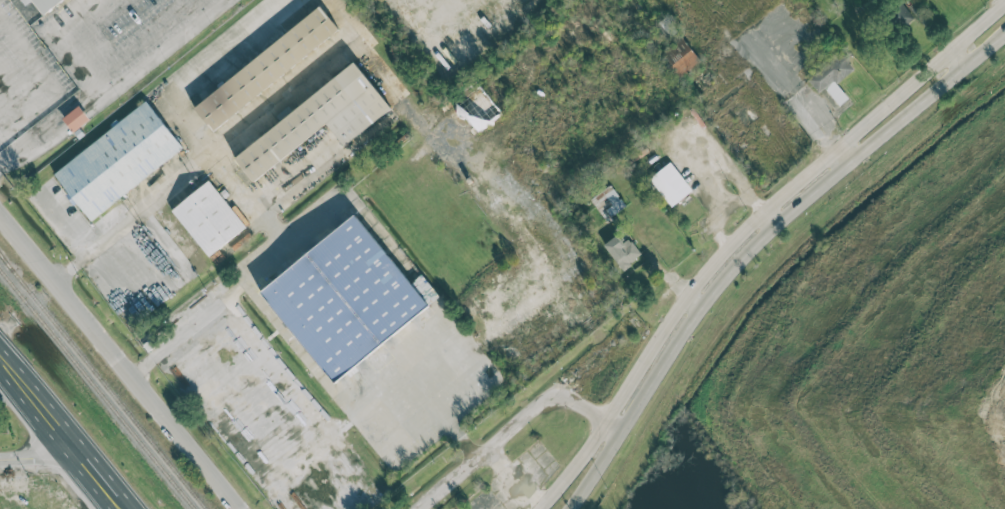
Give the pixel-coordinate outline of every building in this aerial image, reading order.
[(41,13),(31,0),(58,0),(41,13)] [(193,105),(211,129),(339,31),(321,7),(193,105)] [(681,79),(701,60),(681,38),(660,56),(681,79)] [(824,88),(840,106),(848,98),(836,84),(854,68),(838,51),(807,80),(819,93),(824,88)] [(234,159),(255,184),(327,124),(343,143),(389,105),(353,61),(234,159)] [(55,175),(145,104),(181,149),(92,221),(55,175)] [(89,120),(79,106),(62,118),(72,132),(89,120)] [(671,207),(692,190),(669,162),(648,179),(671,207)] [(207,257),(171,210),(207,182),(243,228),(207,257)] [(603,221),(625,210),(613,185),(591,196),(603,221)] [(356,214),(259,289),(331,382),(428,307),(356,214)] [(621,242),(618,236),(605,242),(618,269),(640,258),(631,238),(621,242)]
